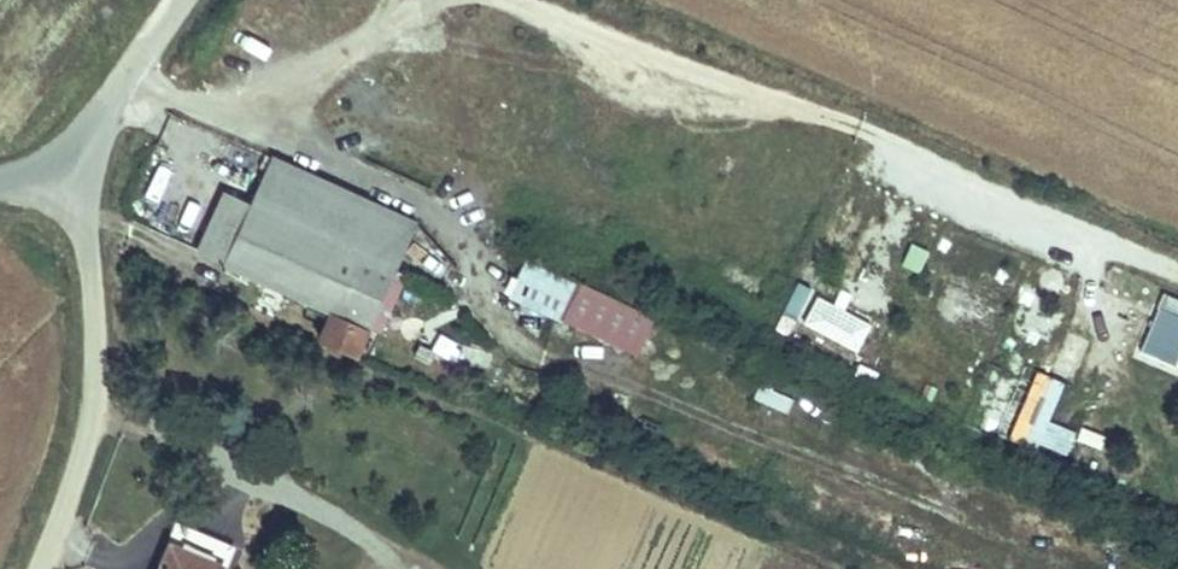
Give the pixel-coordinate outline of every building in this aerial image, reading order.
[(328,308),(315,337),(348,351),(410,221),(347,192),(268,157),(221,258),(328,308)] [(157,185),(148,210),(175,219),(183,193),(157,185)] [(918,270),(927,247),(907,239),(898,262),(918,270)] [(504,294),(635,353),(653,313),(522,253),(504,294)] [(791,281),(777,319),(860,348),(873,310),(791,281)] [(1177,363),(1177,296),(1160,291),(1140,354),(1177,365),(1177,363)] [(1036,447),(1062,378),(1034,367),(1008,437),(1036,447)] [(757,381),(751,398),(787,411),(793,395),(757,381)] [(1039,443),(1081,457),(1089,434),(1047,420),(1039,443)] [(162,568),(222,568),(225,562),(174,541),(162,568)]
